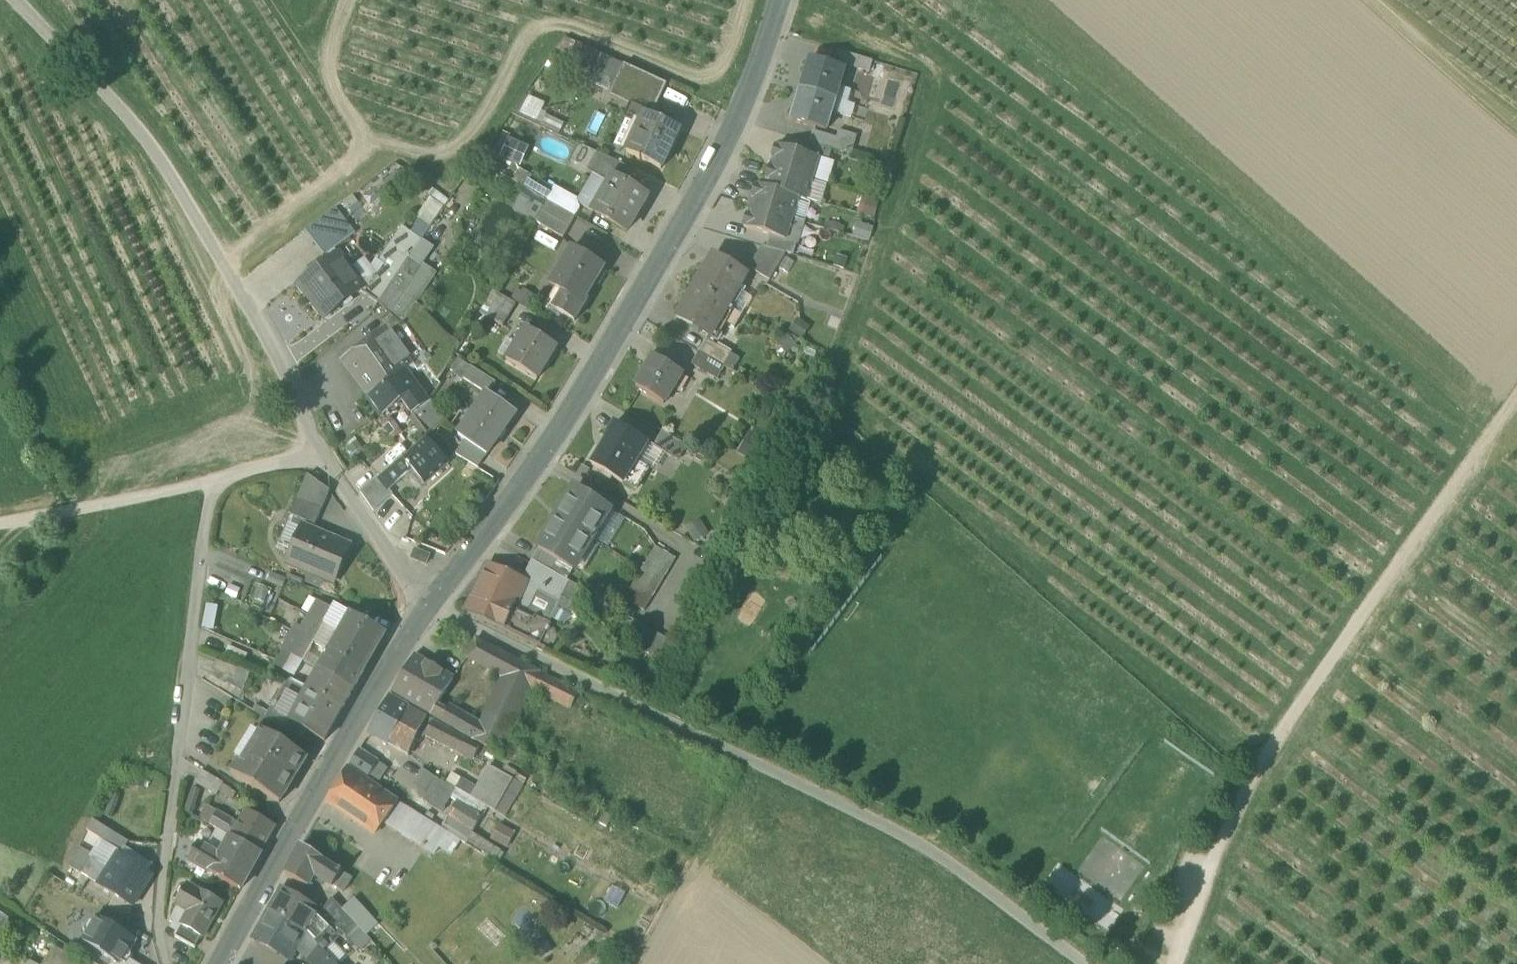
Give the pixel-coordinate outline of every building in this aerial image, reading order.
[(577,43),(575,50),(569,63),(576,66),(577,63),(605,76),(615,80),(610,91),(622,96),(627,85),(634,69),(628,66),(577,43)] [(834,62),(857,68),(860,57),(838,51),(834,62)] [(810,59),(801,90),(835,100),(844,69),(810,59)] [(622,96),(652,110),(664,83),(634,69),(627,85),(622,96)] [(826,130),(835,100),(801,90),(792,120),(826,130)] [(626,154),(660,170),(668,152),(666,151),(675,132),(677,132),(678,130),(644,115),(626,154)] [(832,149),(845,152),(850,135),(854,136),(855,135),(839,130),(836,138),(814,131),(810,142),(832,149)] [(666,151),(668,152),(677,132),(675,132),(666,151)] [(850,135),(845,152),(849,153),(854,136),(850,135)] [(512,137),(502,156),(523,167),(533,147),(512,137)] [(819,157),(829,160),(832,149),(810,142),(806,141),(802,153),(819,158),(819,157)] [(773,157),(770,167),(813,179),(819,158),(802,153),(777,145),(776,147),(775,146),(772,157),(773,157)] [(588,171),(610,184),(613,177),(623,183),(631,168),(598,153),(588,171)] [(767,178),(764,188),(799,198),(806,200),(813,179),(770,167),(770,168),(769,167),(765,178),(767,178)] [(525,189),(546,200),(547,198),(552,189),(549,187),(532,177),(525,189)] [(593,212),(627,232),(636,216),(633,214),(639,205),(641,207),(647,197),(623,183),(613,177),(610,184),(593,212)] [(750,206),(792,219),(799,198),(764,188),(757,185),(756,187),(755,186),(752,196),(753,197),(750,206)] [(806,200),(799,198),(792,219),(804,222),(810,201),(806,200)] [(575,217),(548,201),(536,222),(564,238),(575,217)] [(786,240),(792,219),(750,206),(748,215),(746,215),(743,225),(745,226),(744,228),(770,236),(786,240)] [(306,232),(316,245),(346,221),(336,209),(306,232)] [(786,240),(797,244),(804,222),(792,219),(786,240)] [(356,234),(346,221),(316,245),(326,257),(356,234)] [(770,236),(766,247),(786,253),(793,255),(797,244),(786,240),(770,236)] [(388,265),(399,273),(410,257),(392,245),(381,262),(387,266),(388,265)] [(770,280),(786,253),(766,247),(762,246),(749,268),(770,280)] [(583,304),(586,299),(595,283),(599,285),(606,272),(603,270),(605,267),(572,248),(550,285),(560,291),(583,304)] [(714,254),(695,287),(728,306),(748,273),(714,254)] [(327,317),(361,291),(363,289),(350,271),(338,256),(302,284),(327,317)] [(410,257),(399,273),(378,303),(373,311),(390,322),(393,324),(430,271),(410,257)] [(364,260),(350,271),(363,289),(361,291),(366,296),(387,266),(381,262),(376,258),(371,269),(364,260)] [(366,296),(378,303),(399,273),(388,265),(387,266),(366,296)] [(710,337),(728,306),(695,287),(677,318),(710,337)] [(479,314),(503,328),(516,305),(504,298),(493,291),(479,314)] [(583,304),(560,291),(550,307),(575,322),(588,300),(586,299),(583,304)] [(371,395),(371,396),(407,370),(407,371),(408,370),(414,365),(389,330),(346,362),(371,395)] [(507,361),(538,379),(556,347),(525,330),(507,361)] [(709,344),(703,354),(728,369),(734,358),(709,344)] [(719,385),(728,369),(703,354),(694,371),(719,385)] [(636,387),(664,403),(682,372),(655,356),(636,387)] [(455,375),(489,396),(497,382),(463,360),(455,375)] [(382,417),(404,401),(420,389),(407,371),(407,370),(371,396),(371,395),(368,397),(368,398),(382,417)] [(430,402),(420,389),(404,401),(414,415),(430,402)] [(467,441),(487,456),(516,417),(489,396),(459,435),(467,441)] [(414,415),(428,433),(444,419),(432,402),(430,402),(414,415)] [(592,465),(623,484),(637,461),(648,443),(615,423),(605,440),(607,441),(592,465)] [(738,452),(760,465),(773,443),(751,430),(738,452)] [(664,453),(678,461),(686,446),(663,432),(655,447),(664,452),(664,453)] [(426,439),(404,459),(412,469),(425,485),(449,464),(426,439)] [(457,455),(479,470),(487,456),(467,441),(457,455)] [(648,443),(637,461),(649,468),(653,470),(664,453),(664,452),(655,447),(648,443)] [(389,491),(412,469),(404,459),(403,459),(379,480),(378,481),(388,492),(389,491)] [(635,491),(649,468),(637,461),(623,484),(635,491)] [(308,476),(298,500),(323,510),(331,492),(308,476)] [(361,493),(374,512),(393,495),(389,491),(388,492),(378,481),(379,480),(377,479),(361,493)] [(558,560),(573,569),(584,552),(582,551),(598,524),(600,525),(610,508),(576,488),(561,514),(559,512),(553,522),(555,523),(539,549),(558,560)] [(316,526),(323,510),(298,500),(291,516),(307,523),(316,526)] [(305,528),(313,532),(316,526),(307,523),(305,528)] [(289,566),(333,584),(349,547),(313,532),(305,528),(289,566)] [(622,612),(639,622),(673,563),(646,548),(612,606),(622,612)] [(533,559),(552,570),(558,560),(539,549),(533,559)] [(412,559),(426,566),(430,557),(416,550),(414,554),(412,559)] [(536,563),(528,576),(562,597),(577,605),(585,592),(536,563)] [(466,612),(505,629),(527,583),(525,582),(488,566),(466,612)] [(505,629),(539,646),(548,626),(562,597),(528,576),(525,582),(527,583),(505,629)] [(310,616),(326,626),(335,611),(318,601),(310,616)] [(337,606),(335,611),(326,626),(340,634),(351,614),(337,606)] [(351,614),(340,634),(375,653),(386,634),(351,614)] [(315,645),(326,626),(310,616),(303,628),(298,625),(293,633),(315,645)] [(548,626),(539,646),(537,649),(549,654),(557,637),(555,630),(548,626)] [(304,663),(315,645),(293,633),(283,651),(304,663)] [(340,634),(330,652),(364,672),(375,653),(340,634)] [(507,678),(491,713),(510,723),(514,725),(531,691),(541,671),(477,638),(467,657),(507,678)] [(225,658),(242,664),(245,657),(228,650),(225,658)] [(296,678),(304,663),(283,651),(275,665),(296,678)] [(330,652),(319,671),(353,691),(364,672),(330,652)] [(392,694),(413,706),(436,668),(420,658),(416,656),(392,694)] [(212,670),(234,679),(239,668),(217,660),(212,670)] [(234,679),(246,684),(251,673),(239,668),(234,679)] [(455,679),(436,668),(413,706),(448,726),(457,709),(449,705),(446,710),(438,706),(455,679)] [(319,671),(308,690),(312,693),(343,710),(353,691),(319,671)] [(531,691),(576,713),(586,693),(541,671),(531,691)] [(291,734),(297,725),(295,723),(312,693),(308,690),(308,691),(293,682),(292,681),(288,687),(277,705),(276,704),(267,720),(291,734)] [(343,710),(312,693),(295,723),(297,725),(300,727),(325,741),(343,710)] [(369,734),(388,745),(410,709),(390,697),(369,734)] [(428,719),(410,709),(388,745),(409,756),(420,734),(439,743),(447,729),(428,719)] [(456,731),(477,741),(485,725),(457,709),(448,726),(456,731)] [(496,751),(510,723),(491,713),(485,725),(477,741),(496,751)] [(297,725),(291,734),(294,736),(300,727),(297,725)] [(232,774),(279,803),(307,758),(260,729),(232,774)] [(439,743),(475,759),(480,747),(453,732),(447,729),(439,743)] [(351,767),(368,779),(379,761),(362,750),(361,749),(351,767)] [(472,798),(496,812),(514,780),(489,766),(472,798)] [(195,782),(216,796),(223,783),(203,770),(195,782)] [(328,802),(376,831),(384,819),(396,801),(347,770),(328,802)] [(426,801),(443,811),(456,789),(427,772),(424,770),(416,783),(426,801)] [(384,819),(422,842),(435,822),(434,822),(416,810),(397,799),(396,801),(384,819)] [(443,827),(463,837),(476,814),(467,807),(467,806),(457,801),(443,827)] [(200,819),(211,826),(216,817),(212,815),(214,810),(208,806),(200,819)] [(236,822),(219,812),(214,810),(212,815),(216,817),(211,826),(228,835),(231,830),(236,822)] [(228,835),(232,837),(261,853),(276,828),(247,812),(235,833),(231,830),(228,835)] [(101,839),(122,853),(126,848),(129,842),(93,819),(87,830),(101,839)] [(438,845),(452,854),(461,839),(446,830),(435,822),(422,842),(435,851),(438,845)] [(241,889),(261,853),(232,837),(223,854),(221,858),(212,873),(241,889)] [(101,839),(92,854),(95,856),(93,859),(109,869),(118,854),(149,873),(153,865),(126,848),(122,853),(101,839)] [(198,845),(221,858),(223,854),(201,841),(198,845)] [(190,860),(212,873),(221,858),(198,845),(190,860)] [(333,886),(342,872),(302,846),(302,847),(287,875),(310,887),(315,877),(333,886)] [(92,854),(80,847),(70,866),(83,874),(93,859),(95,856),(92,854)] [(118,854),(109,869),(99,885),(133,906),(152,876),(149,873),(118,854)] [(82,874),(99,885),(109,869),(93,859),(83,874),(82,874)] [(352,879),(342,872),(333,886),(344,892),(349,883),(352,879)] [(201,938),(202,938),(210,924),(222,903),(201,891),(200,893),(186,884),(175,903),(190,912),(182,927),(183,927),(201,938)] [(281,889),(268,911),(305,934),(318,911),(281,889)] [(360,952),(371,941),(365,934),(346,913),(332,898),(323,912),(341,931),(360,952)] [(354,906),(346,913),(365,934),(373,927),(354,906)] [(319,910),(318,911),(305,934),(319,949),(321,951),(341,931),(323,912),(322,913),(319,910)] [(291,959),(299,945),(305,934),(268,911),(253,938),(291,959)] [(10,919),(0,913),(0,934),(10,919)] [(96,921),(86,938),(83,942),(102,953),(102,955),(113,961),(118,963),(121,963),(126,957),(129,951),(136,940),(98,917),(96,921)] [(84,930),(86,938),(96,921),(88,923),(84,930)] [(176,939),(195,949),(201,938),(183,927),(176,939)] [(299,945),(308,953),(311,956),(319,949),(305,934),(299,945)] [(44,963),(82,963),(55,947),(44,963)] [(319,949),(311,956),(308,960),(312,963),(334,963),(321,951),(319,949)]
